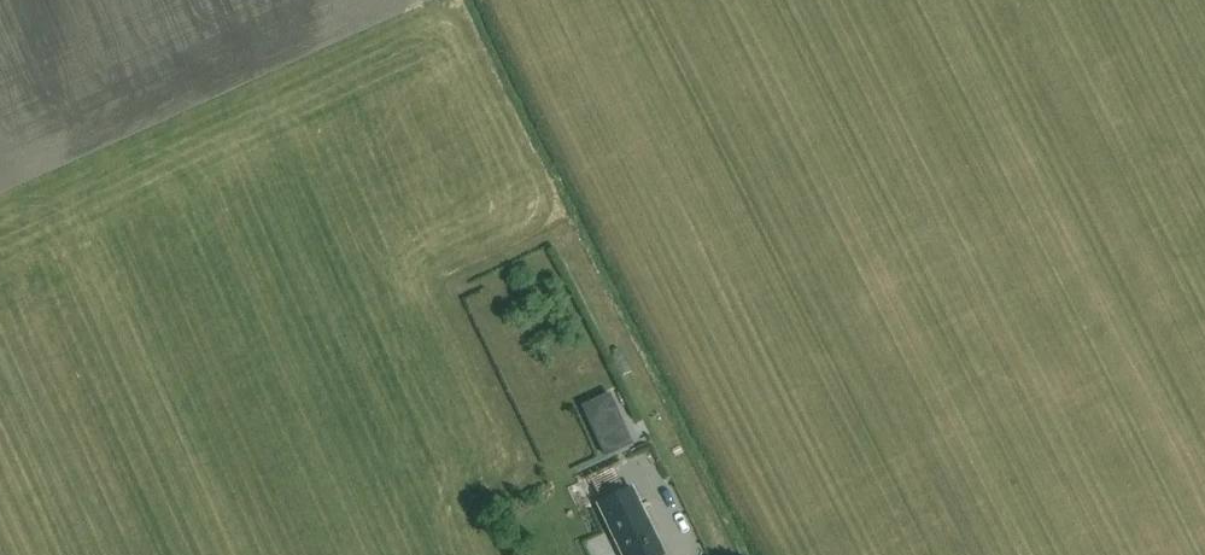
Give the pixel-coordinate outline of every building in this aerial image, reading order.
[(609,393),(580,407),(604,457),(633,443),(609,393)] [(668,552),(636,484),(601,500),(626,554),(661,554),(668,552)]
